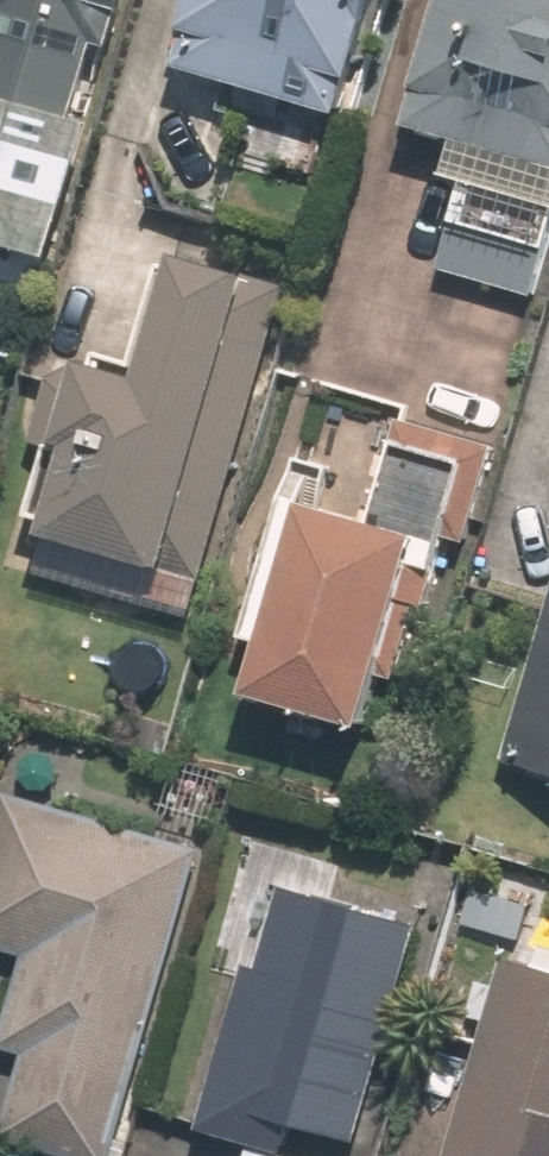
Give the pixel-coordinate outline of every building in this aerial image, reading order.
[(67,256),(143,0),(0,0),(0,236),(67,256)] [(200,60),(361,102),(387,0),(215,0),(200,60)] [(428,127),(481,143),(446,254),(546,285),(548,275),(548,0),(468,0),(428,127)] [(295,272),(200,246),(162,378),(89,358),(43,519),(212,567),(295,272)] [(430,541),(318,514),(275,692),(387,719),(430,541)] [(531,753),(548,757),(548,685),(531,753)] [(18,811),(0,893),(0,944),(46,953),(8,1130),(130,1155),(195,849),(18,811)] [(292,872),(221,1116),(268,1129),(260,1155),(362,1155),(433,913),(292,872)] [(517,970),(467,1155),(548,1155),(548,979),(517,970)]
